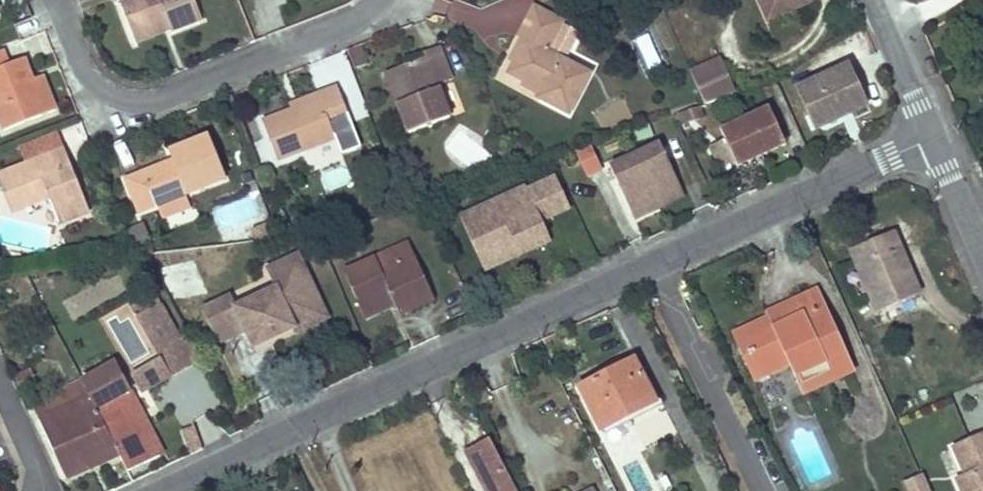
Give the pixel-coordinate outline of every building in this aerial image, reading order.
[(134,37),(167,24),(170,32),(202,20),(194,0),(113,0),(114,3),(119,1),(134,37)] [(766,18),(809,0),(758,0),(766,18)] [(512,63),(507,71),(521,79),(539,88),(537,93),(535,96),(567,112),(588,73),(546,51),(561,21),(532,6),(516,36),(519,38),(523,40),(512,63)] [(167,24),(134,37),(136,43),(169,30),(167,24)] [(519,38),(507,60),(512,63),(523,40),(519,38)] [(424,55),(390,68),(402,101),(397,103),(408,132),(449,116),(437,84),(451,79),(438,45),(422,50),(424,55)] [(29,73),(24,58),(8,64),(2,50),(0,51),(0,123),(3,129),(55,109),(42,75),(32,79),(23,82),(21,77),(29,73)] [(703,102),(732,91),(717,54),(688,67),(703,102)] [(818,81),(798,89),(809,116),(859,95),(846,63),(816,75),(818,81)] [(390,68),(384,70),(397,103),(402,101),(390,68)] [(32,79),(29,73),(21,77),(23,82),(32,79)] [(816,75),(796,84),(798,89),(818,81),(816,75)] [(521,79),(520,83),(537,93),(539,88),(521,79)] [(318,99),(291,109),(262,120),(276,159),(334,137),(331,130),(349,122),(335,85),(315,92),(318,99)] [(315,92),(289,102),(291,109),(318,99),(315,92)] [(767,106),(719,127),(723,137),(734,160),(736,165),(784,144),(767,106)] [(349,122),(331,130),(334,137),(341,156),(359,149),(349,122)] [(174,158),(125,178),(138,211),(157,203),(181,194),(223,177),(206,135),(170,149),(174,158)] [(734,160),(723,137),(710,144),(720,167),(734,160)] [(588,143),(574,149),(585,176),(600,170),(588,143)] [(608,166),(629,212),(654,200),(679,189),(659,143),(608,166)] [(0,173),(0,185),(10,210),(48,196),(58,222),(88,210),(65,150),(0,173)] [(556,179),(526,193),(531,203),(540,223),(569,210),(556,179)] [(459,217),(479,261),(514,246),(517,253),(535,245),(518,208),(531,203),(526,193),(524,187),(459,217)] [(679,189),(654,200),(657,207),(683,196),(679,189)] [(181,194),(157,203),(162,216),(186,206),(181,194)] [(654,200),(629,212),(632,218),(657,207),(654,200)] [(531,203),(518,208),(535,245),(547,239),(540,223),(531,203)] [(252,238),(276,235),(269,218),(251,225),(252,238)] [(143,223),(125,229),(131,246),(148,240),(143,223)] [(892,234),(850,252),(875,310),(886,305),(917,292),(892,234)] [(344,270),(360,306),(388,293),(394,306),(398,313),(432,299),(406,243),(344,270)] [(514,246),(479,261),(483,268),(517,253),(514,246)] [(293,326),(287,314),(318,299),(295,250),(264,265),(272,284),(233,302),(230,295),(201,308),(216,341),(244,328),(252,346),(293,326)] [(195,258),(159,267),(172,301),(206,292),(195,258)] [(733,333),(743,356),(750,353),(744,340),(781,324),(778,315),(810,300),(817,316),(825,313),(814,290),(766,311),(768,317),(733,333)] [(917,292),(886,305),(892,319),(922,306),(917,292)] [(388,293),(360,306),(366,318),(394,306),(388,293)] [(325,313),(318,299),(287,314),(293,326),(294,328),(325,313)] [(750,353),(743,356),(754,379),(790,364),(803,392),(851,370),(825,313),(817,316),(810,300),(778,315),(781,324),(744,340),(750,353)] [(161,303),(143,312),(152,331),(146,334),(154,351),(178,338),(161,303)] [(178,338),(154,351),(160,362),(167,376),(192,363),(178,338)] [(618,419),(614,410),(649,395),(632,360),(579,386),(599,428),(603,427),(618,419)] [(113,361),(79,379),(88,397),(118,454),(126,470),(158,455),(148,437),(137,442),(125,417),(134,413),(123,393),(128,390),(113,361)] [(167,376),(160,362),(133,376),(143,395),(170,380),(167,376)] [(649,395),(614,410),(618,419),(653,403),(649,395)] [(118,454),(88,397),(37,419),(64,477),(118,454)] [(136,412),(134,413),(125,417),(137,442),(148,437),(136,412)] [(618,419),(603,427),(611,444),(626,437),(618,419)] [(197,426),(179,433),(187,455),(205,449),(197,426)] [(955,482),(959,490),(982,490),(982,435),(951,450),(964,477),(955,482)] [(465,452),(485,490),(515,490),(489,440),(465,452)] [(925,474),(903,482),(906,490),(930,490),(925,474)]
